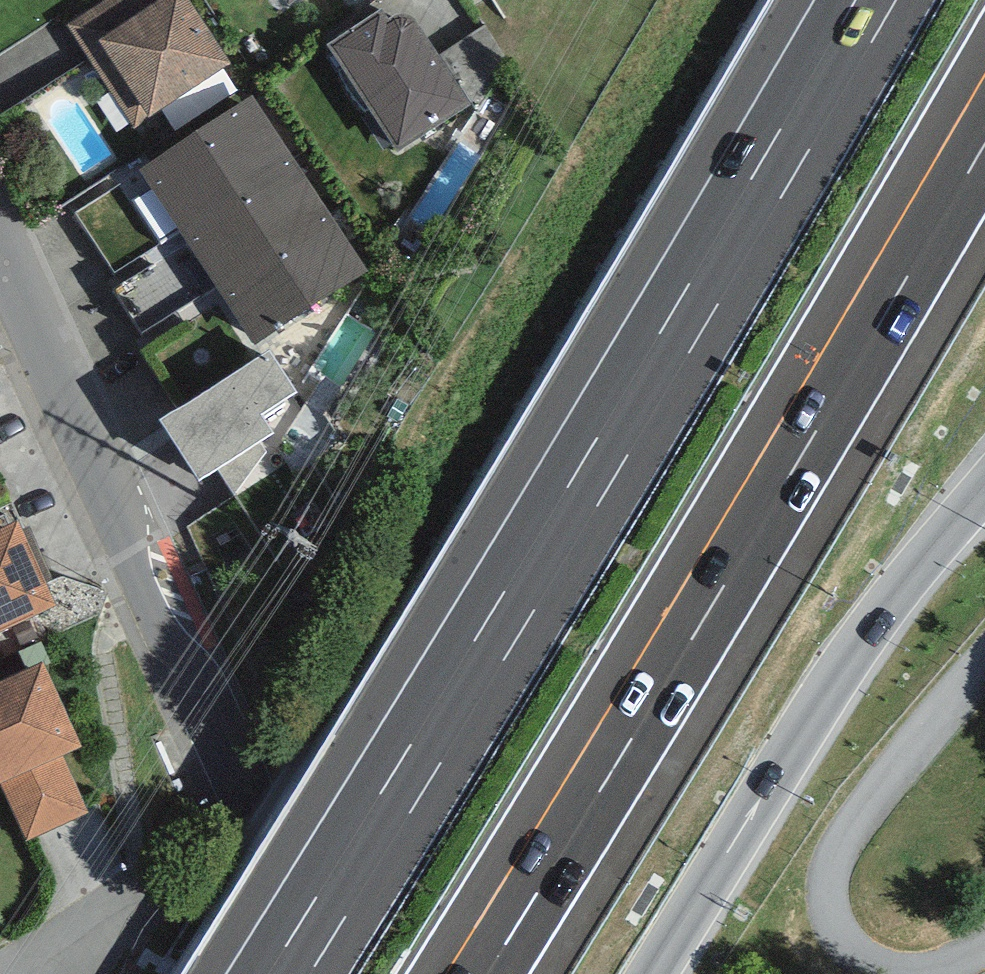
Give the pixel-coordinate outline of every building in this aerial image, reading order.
[(67,29),(134,130),(146,122),(148,125),(230,71),(183,0),(166,0),(162,3),(160,0),(110,0),(67,29)] [(287,13),(307,0),(279,0),(287,13)] [(398,159),(470,112),(417,30),(415,25),(410,22),(406,20),(401,20),(395,21),(390,24),(388,25),(387,26),(381,16),(326,52),(398,159)] [(486,27),(443,55),(475,104),(518,76),(486,27)] [(140,177),(175,234),(289,158),(253,103),(140,177)] [(328,216),(289,158),(175,234),(214,292),(328,216)] [(367,277),(328,216),(214,292),(254,351),(367,277)] [(293,397),(268,358),(160,430),(200,491),(277,438),(261,418),(293,397)] [(0,539),(0,638),(57,613),(20,531),(0,539)] [(0,689),(0,789),(26,846),(89,817),(64,762),(83,753),(45,669),(0,689)]
